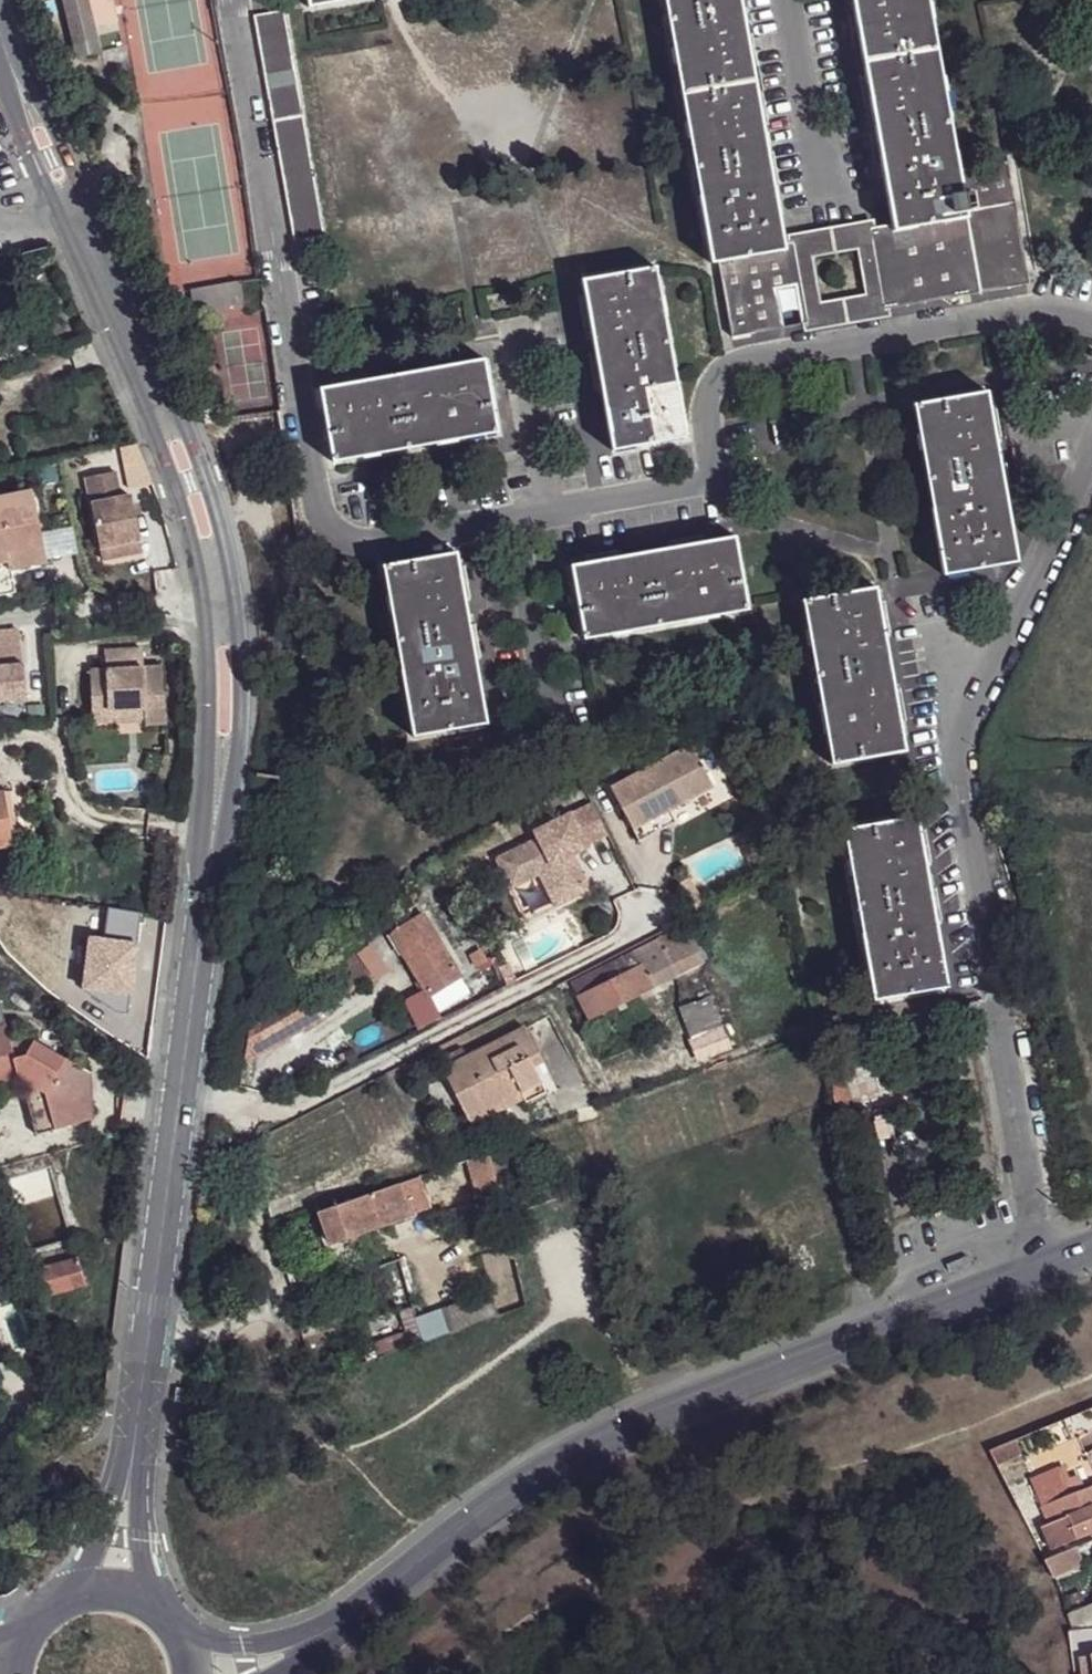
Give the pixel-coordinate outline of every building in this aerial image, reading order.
[(66,13),(76,60),(102,55),(101,51),(90,0),(62,0),(66,13)] [(101,51),(121,46),(110,0),(90,0),(101,51)] [(308,8),(354,0),(307,0),(308,8)] [(780,241),(739,0),(664,0),(708,260),(715,259),(782,248),(780,241)] [(956,168),(927,0),(851,0),(889,221),(890,229),(963,216),(956,168)] [(284,13),(253,19),(292,243),(323,237),(284,13)] [(1005,160),(956,168),(963,216),(890,229),(889,221),(868,225),(883,308),(1027,282),(1005,160)] [(804,321),(805,329),(885,313),(883,308),(868,225),(790,239),(804,321)] [(804,321),(790,239),(780,241),(782,248),(715,259),(728,335),(804,321)] [(599,392),(609,450),(683,438),(652,264),(579,277),(585,317),(599,392)] [(242,284),(192,292),(195,316),(245,307),(242,284)] [(358,380),(318,388),(331,462),(494,433),(482,359),(444,365),(358,380)] [(940,577),(1015,563),(984,390),(909,404),(940,577)] [(115,471),(86,477),(100,548),(140,540),(131,495),(121,497),(115,471)] [(43,553),(30,491),(0,498),(0,563),(4,562),(43,553)] [(581,641),(746,611),(733,538),(569,566),(581,641)] [(100,548),(102,559),(142,551),(140,540),(100,548)] [(410,738),(483,724),(454,552),(379,566),(410,738)] [(45,563),(43,553),(4,562),(7,572),(45,563)] [(827,766),(901,753),(873,589),(798,602),(827,766)] [(0,636),(0,706),(23,704),(20,669),(18,669),(15,634),(0,636)] [(110,670),(95,670),(96,711),(148,709),(149,720),(149,725),(170,724),(168,667),(148,669),(147,649),(109,651),(110,670)] [(148,709),(96,711),(97,722),(149,720),(148,709)] [(182,741),(170,741),(170,752),(182,752),(182,741)] [(689,746),(610,789),(632,830),(639,826),(668,811),(712,788),(689,746)] [(9,845),(0,796),(0,846),(9,845)] [(668,811),(639,826),(645,839),(674,823),(668,811)] [(536,840),(495,861),(510,891),(539,877),(549,898),(584,881),(571,857),(587,849),(569,814),(532,833),(536,840)] [(870,1002),(944,988),(913,816),(839,830),(870,1002)] [(539,877),(510,891),(526,923),(589,891),(584,881),(549,898),(539,877)] [(687,879),(677,885),(683,897),(687,903),(698,898),(687,879)] [(687,903),(683,905),(689,918),(705,910),(698,898),(687,903)] [(387,929),(403,957),(434,938),(418,910),(387,929)] [(603,1012),(699,960),(685,924),(569,983),(587,1020),(603,1012)] [(434,938),(403,957),(426,995),(458,975),(434,938)] [(474,969),(488,961),(482,949),(468,956),(474,969)] [(302,994),(303,996),(313,1011),(369,976),(358,959),(302,994)] [(252,1026),(245,1058),(316,1020),(313,1011),(303,996),(252,1026)] [(679,1008),(687,1038),(721,1027),(712,996),(679,1008)] [(19,1086),(44,1094),(54,1130),(90,1119),(89,1076),(24,1038),(8,1043),(0,1016),(0,1091),(19,1086)] [(439,1069),(465,1119),(520,1091),(523,1101),(525,1105),(546,1094),(529,1056),(538,1052),(525,1025),(439,1069)] [(721,1027),(687,1038),(695,1061),(729,1049),(721,1027)] [(879,1055),(870,1057),(880,1097),(888,1095),(879,1055)] [(880,1097),(870,1057),(843,1064),(854,1103),(865,1100),(880,1097)] [(33,1136),(54,1130),(44,1094),(19,1086),(33,1136)] [(520,1091),(465,1119),(470,1128),(523,1101),(520,1091)] [(397,1183),(407,1212),(436,1202),(433,1191),(439,1189),(433,1170),(397,1183)] [(403,1218),(390,1186),(312,1213),(325,1246),(403,1218)] [(37,1283),(47,1309),(91,1295),(81,1270),(37,1283)] [(428,1313),(436,1335),(485,1317),(478,1296),(428,1313)] [(342,1339),(351,1366),(379,1357),(368,1329),(342,1339)] [(1080,1416),(1081,1418),(1015,1440),(1011,1453),(1028,1458),(1050,1451),(1053,1442),(1073,1435),(1091,1442),(1091,1412),(1080,1416)] [(1029,1480),(1046,1524),(1039,1526),(1048,1548),(1091,1530),(1091,1485),(1084,1489),(1069,1495),(1062,1479),(1058,1468),(1029,1480)] [(1062,1479),(1069,1495),(1084,1489),(1078,1473),(1062,1479)] [(1057,1554),(1043,1560),(1049,1578),(1079,1564),(1072,1547),(1057,1554)] [(1062,1618),(1065,1634),(1091,1629),(1091,1605),(1062,1618)] [(1083,1662),(1084,1673),(1091,1673),(1091,1661),(1083,1662)]
